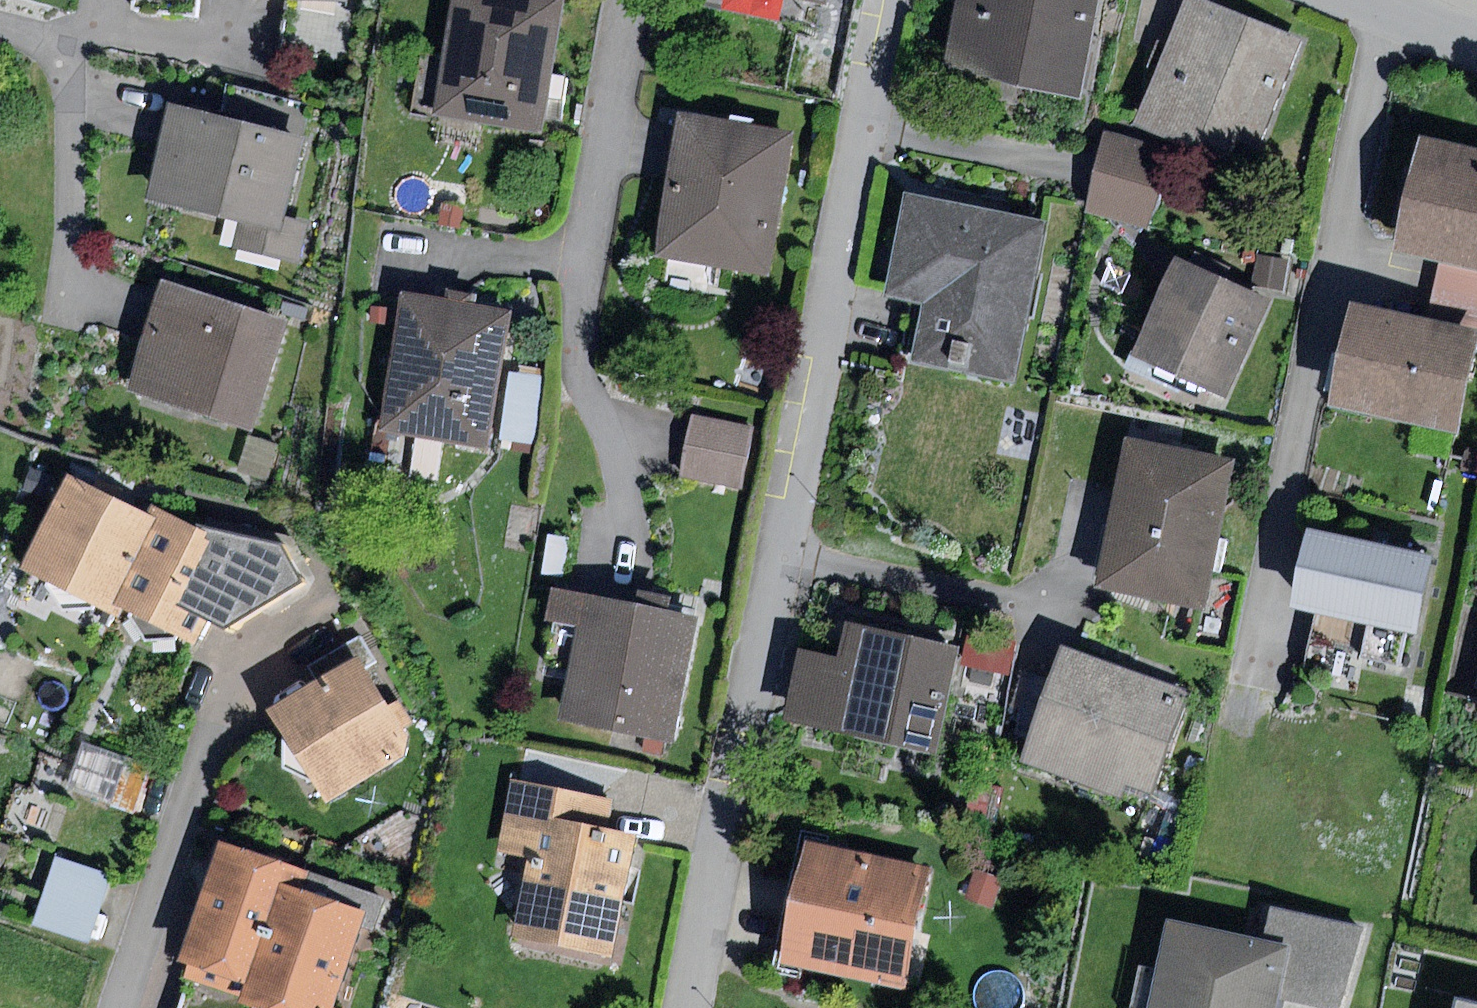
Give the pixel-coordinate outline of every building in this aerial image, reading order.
[(305,0),(290,0),(282,50),(350,61),(359,9),(350,7),(305,0)] [(435,116),(543,134),(565,0),(454,0),(435,116)] [(946,66),(1079,92),(1097,0),(959,0),(946,66)] [(1201,0),(1185,0),(1136,126),(1251,171),(1302,39),(1201,0)] [(228,85),(221,117),(305,137),(312,105),(228,85)] [(221,117),(168,104),(144,202),(239,225),(233,248),(301,264),(311,222),(286,216),(305,137),(221,117)] [(796,136),(680,117),(657,257),(773,276),(796,136)] [(1175,153),(1105,131),(1088,212),(1150,228),(1175,153)] [(1420,135),(1393,249),(1441,261),(1476,268),(1476,149),(1420,135)] [(1046,222),(905,194),(885,293),(922,300),(910,361),(1014,381),(1046,222)] [(444,202),(440,223),(460,227),(464,206),(444,202)] [(1274,301),(1177,255),(1129,355),(1226,401),(1274,301)] [(1258,257),(1254,284),(1286,288),(1290,261),(1258,257)] [(1429,319),(1476,330),(1476,268),(1441,261),(1429,319)] [(287,320),(163,280),(127,389),(251,430),(287,320)] [(510,314),(404,297),(383,428),(489,445),(510,314)] [(1351,304),(1331,405),(1459,430),(1476,340),(1476,330),(1429,319),(1351,304)] [(514,360),(504,434),(538,438),(548,364),(514,360)] [(757,429),(695,415),(682,470),(745,484),(757,429)] [(1232,461),(1127,439),(1096,586),(1201,608),(1232,461)] [(1462,471),(1476,475),(1476,449),(1468,447),(1462,471)] [(31,468),(23,490),(44,497),(51,475),(31,468)] [(70,473),(22,567),(110,612),(115,602),(158,518),(95,486),(70,473)] [(162,510),(158,518),(115,602),(197,644),(209,618),(228,627),(313,580),(293,537),(208,518),(202,531),(162,510)] [(1432,556),(1313,530),(1295,609),(1313,613),(1415,635),(1432,556)] [(698,616),(554,589),(548,620),(580,626),(562,719),(674,740),(698,616)] [(840,658),(799,650),(783,723),(935,754),(958,645),(848,622),(840,658)] [(306,662),(317,680),(360,654),(370,648),(359,630),(306,662)] [(970,634),(963,666),(1009,676),(1016,644),(970,634)] [(1187,691),(1063,648),(1023,763),(1122,798),(1128,782),(1152,790),(1187,691)] [(317,680),(266,712),(324,806),(407,756),(411,735),(360,654),(317,680)] [(146,763),(92,748),(80,789),(134,804),(146,763)] [(536,815),(610,829),(615,800),(512,779),(497,850),(528,856),(536,815)] [(613,954),(636,834),(610,829),(536,815),(528,856),(514,936),(613,954)] [(928,864),(804,838),(778,962),(902,988),(928,864)] [(222,839),(180,960),(193,965),(257,987),(291,884),(298,865),(222,839)] [(109,878),(57,860),(34,925),(86,943),(109,878)] [(976,869),(966,899),(996,909),(1006,880),(976,869)] [(291,884),(257,987),(252,1001),(272,1007),(338,1007),(334,1007),(366,909),(291,884)] [(1293,946),(1281,999),(1318,1007),(1345,1007),(1366,925),(1299,914),(1293,946)] [(1171,919),(1151,1007),(1279,1007),(1281,999),(1293,946),(1171,919)] [(257,987),(193,965),(181,999),(205,1007),(249,1007),(252,1001),(257,987)] [(178,1007),(205,1007),(181,999),(178,1007)] [(1459,999),(1457,1007),(1476,1007),(1476,1003),(1459,999)]
